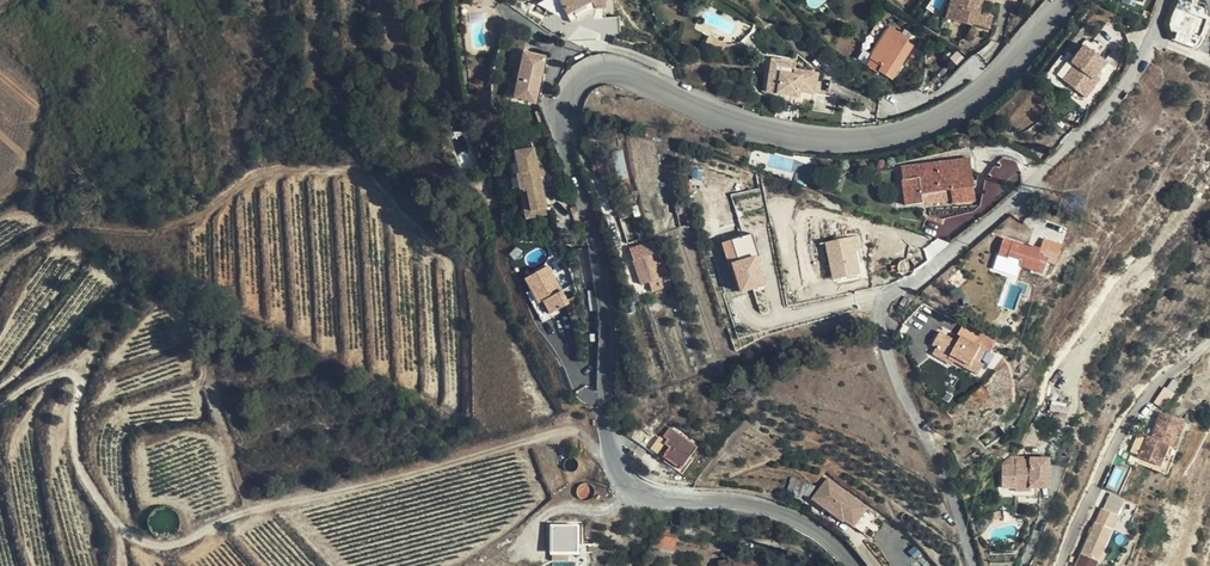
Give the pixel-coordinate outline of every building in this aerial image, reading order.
[(608,4),(606,0),(550,0),(562,25),(608,4)] [(968,0),(967,0),(949,0),(943,21),(971,30),(971,28),(982,31),(985,21),(977,19),(981,4),(976,3),(977,0),(968,0)] [(894,80),(918,42),(892,26),(872,58),(884,66),(880,72),(894,80)] [(1108,62),(1084,45),(1059,79),(1088,100),(1100,83),(1095,80),(1098,76),(1108,62)] [(520,78),(526,49),(517,47),(511,76),(520,78)] [(547,55),(526,49),(520,78),(516,96),(538,102),(547,55)] [(771,89),(796,95),(797,90),(804,92),(819,95),(824,74),(801,69),(803,64),(789,61),(787,72),(775,69),(771,89)] [(548,207),(532,147),(514,152),(520,173),(515,175),(519,191),(524,190),(530,212),(548,207)] [(614,152),(622,176),(630,174),(622,149),(614,152)] [(974,199),(968,157),(900,166),(905,203),(920,200),(921,202),(950,199),(950,202),(974,199)] [(729,238),(722,240),(727,261),(732,260),(740,293),(768,286),(755,233),(729,239),(729,238)] [(862,236),(828,239),(832,279),(866,276),(862,236)] [(1028,247),(1002,239),(997,254),(1018,260),(1017,265),(1041,273),(1045,259),(1042,258),(1037,257),(1038,252),(1040,247),(1029,244),(1028,247)] [(662,260),(656,241),(629,249),(641,285),(662,279),(656,261),(662,260)] [(518,246),(510,253),(516,259),(523,252),(518,246)] [(1018,260),(997,254),(996,258),(1017,265),(1018,260)] [(560,258),(554,261),(559,271),(566,268),(560,258)] [(530,277),(535,286),(539,293),(541,291),(555,316),(561,314),(558,309),(570,302),(549,266),(530,277)] [(539,293),(535,286),(528,289),(546,322),(555,316),(541,291),(539,293)] [(931,343),(936,345),(949,353),(947,357),(952,360),(977,375),(983,365),(978,362),(985,350),(989,352),(995,341),(978,331),(971,343),(960,335),(956,341),(939,330),(931,343)] [(949,353),(936,345),(931,353),(950,364),(952,360),(947,357),(949,353)] [(1167,407),(1174,391),(1163,386),(1156,403),(1167,407)] [(1160,407),(1154,423),(1158,425),(1154,434),(1150,433),(1147,431),(1137,454),(1157,463),(1166,442),(1174,446),(1185,419),(1160,407)] [(665,434),(670,436),(674,439),(671,444),(665,452),(684,466),(698,445),(671,426),(665,434)] [(1176,447),(1174,446),(1166,442),(1157,463),(1137,454),(1134,460),(1164,474),(1176,447)] [(995,468),(995,485),(1005,485),(1005,491),(1005,495),(1023,496),(1023,490),(1042,491),(1043,461),(1021,460),(1021,464),(1006,464),(1006,469),(995,468)] [(847,517),(857,524),(868,506),(828,479),(814,499),(845,521),(847,517)] [(1123,496),(1106,489),(1100,504),(1117,511),(1123,496)] [(1117,511),(1100,504),(1093,518),(1078,552),(1096,559),(1117,511)] [(868,506),(857,524),(867,532),(879,514),(868,506)] [(581,554),(580,524),(553,524),(553,554),(581,554)] [(661,535),(655,546),(675,549),(677,538),(661,535)]
